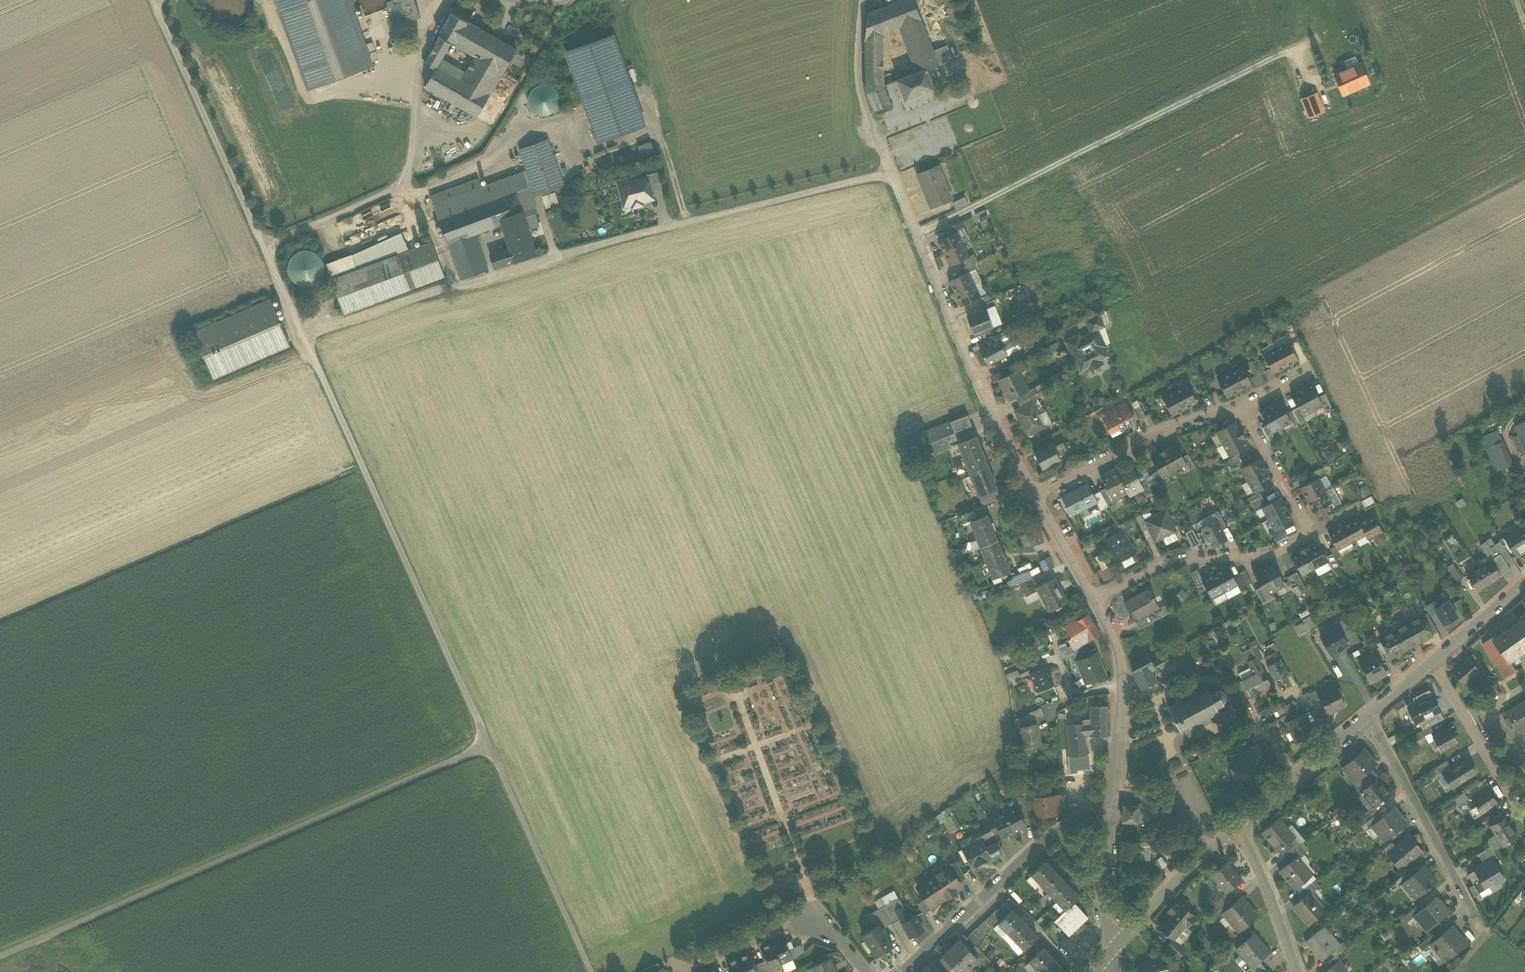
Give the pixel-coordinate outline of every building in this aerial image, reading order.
[(228,26),(238,25),(246,20),(252,12),(254,3),(254,0),(205,0),(206,10),(211,18),(219,24),(228,26)] [(306,0),(277,0),(281,9),(306,0)] [(310,89),(372,66),(352,11),(347,0),(306,0),(281,9),(310,89)] [(352,11),(360,8),(357,0),(347,0),(352,11)] [(401,23),(420,16),(414,0),(392,0),(394,4),(397,14),(401,23)] [(899,27),(921,19),(914,0),(901,0),(868,13),(865,41),(865,48),(883,48),(882,34),(899,27)] [(387,7),(390,16),(397,14),(394,4),(387,7)] [(451,42),(455,44),(468,21),(452,12),(439,35),(440,36),(451,42)] [(401,23),(397,14),(390,16),(394,26),(401,23)] [(933,51),(921,19),(899,27),(913,64),(914,65),(935,56),(933,51)] [(466,72),(461,80),(490,96),(517,49),(468,21),(455,44),(475,56),(466,72)] [(613,35),(566,52),(598,142),(645,125),(613,35)] [(440,36),(434,46),(445,52),(451,42),(440,36)] [(933,51),(935,56),(939,65),(953,60),(947,45),(933,51)] [(442,58),(445,52),(434,46),(431,52),(442,59),(442,58)] [(883,76),(883,48),(865,48),(866,76),(883,76)] [(437,66),(442,59),(431,52),(425,63),(435,69),(437,66)] [(1347,69),(1360,64),(1356,55),(1344,61),(1347,69)] [(927,69),(939,65),(935,56),(914,65),(917,72),(926,68),(927,69)] [(461,80),(466,72),(442,58),(442,59),(437,66),(461,80)] [(1368,83),(1360,64),(1347,69),(1334,75),(1343,94),(1368,83)] [(477,117),(490,96),(461,80),(437,66),(435,69),(425,86),(477,117)] [(926,68),(917,72),(911,74),(897,80),(905,100),(934,89),(927,69),(926,68)] [(884,86),(883,76),(866,76),(866,93),(867,93),(884,86)] [(555,110),(558,103),(558,95),(553,88),(545,85),(537,85),(531,90),(527,97),(528,105),(532,112),(540,116),(548,115),(555,110)] [(891,105),(884,86),(867,93),(874,111),(891,105)] [(1316,94),(1302,99),(1309,116),(1323,111),(1316,94)] [(522,211),(524,217),(535,214),(537,213),(532,197),(564,186),(548,139),(519,149),(527,170),(481,186),(487,203),(515,192),(522,211)] [(654,154),(650,142),(639,146),(643,158),(654,154)] [(918,174),(931,207),(952,199),(942,175),(939,176),(936,168),(938,167),(938,166),(918,174)] [(648,177),(652,192),(662,189),(658,172),(647,175),(648,178),(648,177)] [(632,202),(633,207),(643,205),(642,201),(654,198),(652,192),(648,177),(648,178),(619,185),(624,204),(632,202)] [(478,206),(487,203),(481,186),(478,178),(430,196),(439,220),(478,206)] [(487,203),(478,206),(487,230),(499,225),(502,224),(500,218),(522,211),(515,192),(487,203)] [(555,192),(542,195),(545,208),(559,204),(555,192)] [(952,203),(956,210),(968,204),(965,196),(952,203)] [(461,280),(488,270),(483,258),(475,234),(487,230),(478,206),(439,220),(461,280)] [(984,210),(975,214),(979,222),(988,218),(984,210)] [(510,249),(514,261),(535,254),(528,230),(524,217),(522,211),(500,218),(502,224),(510,249)] [(528,230),(535,228),(538,223),(535,214),(524,217),(528,230)] [(944,230),(947,236),(956,232),(963,228),(960,222),(944,230)] [(963,228),(956,232),(962,244),(969,241),(963,228)] [(327,266),(332,279),(408,251),(402,232),(327,266)] [(938,240),(944,253),(962,244),(956,232),(947,236),(938,240)] [(332,279),(344,314),(444,277),(431,242),(408,251),(332,279)] [(968,257),(962,244),(944,253),(951,266),(963,259),(968,257)] [(510,249),(491,255),(495,268),(514,261),(510,249)] [(308,250),(301,251),(295,254),(290,259),(288,266),(289,273),(292,279),(297,284),(304,286),(311,285),(317,282),(321,276),(324,270),(323,263),(320,257),(314,252),(308,250)] [(963,259),(966,266),(973,262),(977,260),(974,254),(968,257),(963,259)] [(976,268),(973,262),(966,266),(960,269),(962,274),(968,272),(975,269),(976,268)] [(975,269),(968,272),(974,284),(980,281),(981,281),(975,269)] [(950,281),(956,293),(974,284),(968,272),(962,274),(950,281)] [(980,281),(974,284),(979,296),(986,293),(980,281)] [(979,296),(974,284),(956,293),(962,306),(980,297),(979,296)] [(985,303),(987,308),(996,305),(1001,303),(999,297),(985,303)] [(194,333),(214,379),(290,346),(270,300),(194,333)] [(987,311),(992,327),(1002,324),(996,305),(987,308),(986,308),(987,311)] [(968,317),(974,334),(992,327),(987,311),(968,317)] [(1106,311),(1100,313),(1104,324),(1110,322),(1106,311)] [(1086,320),(1093,333),(1098,330),(1097,329),(1104,326),(1100,313),(1086,320)] [(1016,325),(1010,328),(1016,339),(1022,337),(1016,325)] [(1100,339),(1104,346),(1110,343),(1104,326),(1097,329),(1098,330),(1102,338),(1100,339)] [(997,333),(1000,340),(1004,349),(1010,346),(1008,343),(1016,339),(1010,328),(997,333)] [(1066,342),(1081,370),(1088,366),(1090,370),(1102,363),(1100,360),(1108,356),(1103,347),(1104,346),(1100,339),(1102,338),(1098,330),(1093,333),(1083,338),(1085,340),(1081,342),(1080,339),(1078,336),(1066,342)] [(1276,348),(1287,343),(1283,335),(1272,341),(1273,343),(1276,348)] [(979,344),(981,349),(991,344),(989,339),(979,344)] [(1004,349),(1006,354),(1009,353),(1020,348),(1016,339),(1008,343),(1010,346),(1004,349)] [(1006,354),(1004,349),(1000,340),(991,344),(981,349),(988,364),(1007,356),(1006,354)] [(1287,343),(1276,348),(1285,366),(1297,360),(1288,342),(1287,343)] [(1276,348),(1273,343),(1261,349),(1264,354),(1276,348)] [(1009,353),(1012,358),(1022,353),(1020,348),(1009,353)] [(1273,373),(1285,366),(1276,348),(1264,354),(1263,355),(1273,373)] [(1259,359),(1253,362),(1260,374),(1265,371),(1259,359)] [(1255,377),(1260,374),(1253,362),(1252,360),(1247,363),(1255,377)] [(1242,366),(1230,373),(1239,390),(1251,384),(1242,366)] [(998,380),(1009,400),(1015,397),(1028,391),(1027,390),(1025,391),(1019,379),(1021,378),(1017,370),(1005,377),(998,380)] [(993,383),(998,380),(1005,377),(1002,371),(990,377),(993,383)] [(1227,397),(1239,390),(1230,373),(1217,379),(1227,397)] [(1213,382),(1210,376),(1204,379),(1208,385),(1213,382)] [(1045,382),(1028,391),(1031,396),(1033,395),(1048,387),(1045,382)] [(1311,384),(1301,389),(1313,410),(1322,405),(1318,397),(1311,384)] [(1187,385),(1174,391),(1184,409),(1196,402),(1187,385)] [(1303,415),(1313,410),(1301,389),(1292,394),(1298,407),(1303,415)] [(1018,403),(1019,403),(1031,396),(1028,391),(1015,397),(1018,403)] [(1172,415),(1184,409),(1174,391),(1162,398),(1172,415)] [(1325,411),(1326,412),(1332,409),(1325,393),(1318,397),(1322,405),(1325,411)] [(1033,395),(1031,396),(1019,403),(1022,409),(1032,404),(1033,404),(1037,402),(1033,395)] [(1104,398),(1095,396),(1093,403),(1102,405),(1104,398)] [(1106,412),(1108,411),(1124,402),(1121,397),(1104,406),(1106,412)] [(1280,401),(1270,406),(1281,427),(1291,422),(1280,401)] [(1107,418),(1112,427),(1113,430),(1119,427),(1120,429),(1134,422),(1124,402),(1108,411),(1111,416),(1107,418)] [(1016,413),(1028,436),(1045,427),(1044,426),(1042,427),(1037,417),(1039,416),(1033,404),(1032,404),(1022,409),(1016,413)] [(1135,408),(1140,419),(1145,416),(1140,405),(1135,408)] [(1316,416),(1325,411),(1322,405),(1313,410),(1316,416)] [(1272,433),(1281,427),(1270,406),(1260,412),(1267,425),(1272,433)] [(1292,410),(1299,423),(1301,426),(1307,422),(1306,421),(1303,415),(1298,407),(1292,410)] [(1294,425),(1299,423),(1292,410),(1287,413),(1294,425)] [(1306,421),(1316,416),(1313,410),(1303,415),(1306,421)] [(1111,416),(1108,411),(1106,412),(1105,412),(1107,415),(1102,417),(1108,429),(1112,427),(1107,418),(1111,416)] [(1039,416),(1037,417),(1042,427),(1044,426),(1052,422),(1046,412),(1039,416)] [(967,415),(951,422),(955,432),(971,425),(967,415)] [(1515,426),(1520,434),(1515,436),(1524,453),(1524,452),(1524,420),(1515,426)] [(955,432),(951,422),(926,432),(930,442),(946,435),(955,432)] [(1223,443),(1223,444),(1242,433),(1240,429),(1238,430),(1234,422),(1216,432),(1217,433),(1223,443)] [(1262,428),(1270,442),(1275,439),(1272,433),(1267,425),(1262,428)] [(1122,432),(1120,429),(1119,427),(1113,430),(1112,427),(1108,429),(1112,437),(1122,432)] [(1499,430),(1478,438),(1483,449),(1487,448),(1502,441),(1503,441),(1499,430)] [(1223,443),(1217,433),(1211,436),(1216,446),(1223,443)] [(1245,438),(1242,433),(1223,444),(1230,456),(1247,447),(1243,439),(1245,438)] [(949,441),(946,435),(930,442),(932,448),(949,441)] [(958,444),(969,470),(986,463),(976,437),(958,444)] [(1346,445),(1343,438),(1336,442),(1340,448),(1346,445)] [(949,441),(932,448),(934,453),(951,447),(949,441)] [(1035,453),(1043,468),(1060,458),(1058,455),(1067,450),(1063,441),(1054,446),(1052,443),(1035,453)] [(1487,448),(1490,455),(1497,452),(1504,468),(1512,464),(1502,441),(1487,448)] [(1223,459),(1230,456),(1223,444),(1217,447),(1223,459)] [(916,446),(909,449),(912,455),(918,453),(916,446)] [(1168,448),(1163,451),(1174,470),(1186,463),(1183,457),(1176,446),(1169,450),(1168,448)] [(1162,477),(1174,470),(1163,451),(1158,453),(1159,455),(1152,459),(1158,470),(1161,477),(1162,477)] [(1497,452),(1490,455),(1497,471),(1504,468),(1497,452)] [(1186,463),(1189,469),(1194,466),(1188,454),(1183,457),(1186,463)] [(1227,460),(1230,465),(1241,459),(1238,454),(1227,460)] [(1228,466),(1231,471),(1243,464),(1241,459),(1230,465),(1228,466)] [(1241,468),(1247,480),(1265,471),(1258,459),(1241,468)] [(964,471),(960,461),(954,464),(958,474),(964,471)] [(996,489),(986,463),(969,470),(979,496),(996,489)] [(1132,465),(1117,473),(1127,492),(1129,496),(1144,487),(1140,480),(1135,471),(1132,465)] [(1311,473),(1313,478),(1329,470),(1326,465),(1311,473)] [(1146,466),(1135,471),(1140,480),(1145,478),(1150,475),(1146,466)] [(1039,474),(1042,480),(1052,475),(1049,469),(1039,474)] [(1112,500),(1127,492),(1117,473),(1114,469),(1100,477),(1105,487),(1107,491),(1111,497),(1112,500)] [(1153,473),(1159,485),(1165,482),(1162,477),(1161,477),(1158,470),(1153,473)] [(1272,483),(1265,471),(1247,480),(1248,481),(1254,492),(1254,493),(1272,483)] [(1153,473),(1150,475),(1145,478),(1150,487),(1155,484),(1157,487),(1159,485),(1153,473)] [(1325,490),(1332,486),(1326,475),(1319,479),(1325,490)] [(1144,487),(1147,493),(1152,490),(1150,487),(1145,478),(1140,480),(1144,487)] [(1300,487),(1307,499),(1325,490),(1319,479),(1318,478),(1300,487)] [(1247,495),(1254,492),(1248,481),(1241,485),(1247,495)] [(1063,498),(1073,515),(1095,502),(1096,501),(1092,494),(1087,484),(1063,498)] [(1363,498),(1372,493),(1367,484),(1358,489),(1363,498)] [(1326,511),(1339,504),(1340,501),(1332,486),(1325,490),(1331,502),(1324,506),(1326,511)] [(979,496),(983,505),(1000,498),(996,489),(979,496)] [(1101,511),(1108,506),(1101,494),(1100,490),(1092,494),(1096,501),(1095,502),(1101,511)] [(1331,502),(1325,490),(1307,499),(1314,512),(1319,509),(1324,506),(1331,502)] [(1107,491),(1101,494),(1108,506),(1114,503),(1112,500),(1111,497),(1107,491)] [(1250,504),(1252,503),(1262,497),(1260,492),(1247,499),(1250,504)] [(1360,499),(1363,505),(1374,499),(1372,493),(1363,498),(1360,499)] [(1265,503),(1262,497),(1252,503),(1255,508),(1265,503)] [(1266,514),(1268,519),(1286,509),(1279,497),(1262,507),(1266,514)] [(1463,497),(1456,502),(1460,508),(1467,504),(1463,497)] [(1377,504),(1374,499),(1363,505),(1366,510),(1377,504)] [(1096,504),(1087,508),(1090,514),(1099,510),(1096,504)] [(974,509),(978,518),(986,515),(987,514),(983,505),(974,509)] [(1329,516),(1326,511),(1324,506),(1319,509),(1324,519),(1329,516)] [(1266,514),(1262,507),(1256,511),(1259,517),(1266,514)] [(978,518),(974,509),(957,515),(961,525),(969,521),(978,518)] [(1293,522),(1286,509),(1268,519),(1275,531),(1293,522)] [(1151,534),(1155,541),(1163,537),(1174,532),(1176,531),(1166,510),(1152,516),(1145,520),(1148,528),(1151,534)] [(1216,521),(1221,530),(1227,526),(1218,510),(1212,514),(1216,521)] [(973,550),(980,547),(998,540),(987,514),(986,515),(978,518),(969,521),(977,539),(970,542),(973,550)] [(1135,517),(1141,531),(1148,528),(1145,520),(1142,514),(1135,517)] [(1198,521),(1202,528),(1216,521),(1212,514),(1198,521)] [(1233,516),(1226,518),(1227,526),(1235,524),(1233,516)] [(1374,516),(1360,524),(1359,524),(1365,534),(1367,539),(1373,536),(1381,531),(1374,516)] [(1357,519),(1343,527),(1351,542),(1356,539),(1365,534),(1359,524),(1360,524),(1357,519)] [(1208,539),(1212,547),(1226,539),(1221,530),(1216,521),(1202,528),(1203,531),(1202,533),(1205,539),(1208,539)] [(1103,533),(1106,538),(1122,530),(1119,524),(1103,533)] [(1518,556),(1524,551),(1524,531),(1521,525),(1505,536),(1518,556)] [(1025,526),(1013,530),(1015,535),(1026,531),(1025,526)] [(1337,549),(1351,542),(1343,527),(1329,535),(1335,546),(1337,549)] [(1148,528),(1141,531),(1144,537),(1151,534),(1148,528)] [(1184,533),(1191,548),(1200,544),(1193,528),(1184,533)] [(1272,535),(1276,543),(1288,536),(1284,528),(1272,535)] [(1106,538),(1118,562),(1120,561),(1131,555),(1135,553),(1122,530),(1106,538)] [(1385,538),(1381,531),(1373,536),(1376,542),(1379,544),(1385,540),(1385,538)] [(1033,547),(1039,545),(1044,543),(1040,532),(1034,534),(1029,536),(1033,547)] [(1174,532),(1163,537),(1166,544),(1178,539),(1174,532)] [(1031,545),(1026,534),(1019,536),(1024,547),(1031,545)] [(1365,534),(1356,539),(1359,546),(1368,541),(1367,539),(1365,534)] [(1500,539),(1501,541),(1513,559),(1518,556),(1505,536),(1500,539)] [(1491,560),(1496,557),(1490,548),(1495,545),(1491,538),(1480,545),(1490,560),(1491,560)] [(1002,553),(998,540),(980,547),(993,579),(1000,576),(1010,572),(1005,559),(1006,559),(1004,552),(1002,553)] [(1507,563),(1513,559),(1501,541),(1495,545),(1501,554),(1507,563)] [(973,550),(970,542),(963,545),(966,553),(973,550)] [(1355,549),(1351,542),(1337,549),(1341,556),(1355,549)] [(1308,546),(1303,549),(1314,568),(1326,561),(1317,544),(1309,548),(1308,546)] [(1501,554),(1495,545),(1490,548),(1496,557),(1501,554)] [(1330,549),(1335,559),(1341,556),(1337,549),(1335,546),(1330,549)] [(1302,574),(1314,568),(1303,549),(1299,551),(1300,553),(1292,557),(1302,574)] [(1327,556),(1333,568),(1338,566),(1332,553),(1327,556)] [(1507,563),(1501,554),(1496,557),(1491,560),(1500,575),(1511,569),(1507,563)] [(1095,558),(1101,568),(1107,565),(1101,555),(1095,558)] [(1131,555),(1120,561),(1124,568),(1135,562),(1131,555)] [(1050,557),(1045,559),(1039,561),(1044,572),(1049,570),(1055,567),(1050,557)] [(1490,560),(1479,567),(1488,582),(1492,579),(1493,580),(1500,575),(1491,560),(1490,560)] [(1326,561),(1314,568),(1318,576),(1330,569),(1326,561)] [(1273,563),(1263,568),(1275,590),(1283,585),(1284,584),(1273,563)] [(1446,566),(1450,573),(1456,569),(1452,563),(1446,566)] [(1110,564),(1107,565),(1101,568),(1098,570),(1104,580),(1116,574),(1110,564)] [(1227,567),(1215,573),(1224,591),(1237,584),(1233,577),(1227,567)] [(1483,585),(1488,582),(1479,567),(1467,575),(1476,590),(1484,586),(1483,585)] [(1265,595),(1275,590),(1263,568),(1254,574),(1261,587),(1265,595)] [(1450,573),(1456,582),(1462,578),(1456,569),(1450,573)] [(1016,576),(1019,583),(1032,578),(1029,570),(1016,576)] [(1190,573),(1197,588),(1205,584),(1203,580),(1197,570),(1190,573)] [(1239,573),(1246,585),(1251,582),(1245,570),(1239,573)] [(1297,572),(1291,575),(1297,585),(1300,590),(1305,587),(1297,572)] [(1212,598),(1224,591),(1215,573),(1203,580),(1205,584),(1212,598)] [(1239,589),(1246,585),(1239,573),(1233,577),(1237,584),(1239,589)] [(1292,588),(1297,585),(1291,575),(1286,577),(1292,588)] [(1019,583),(1016,576),(1012,577),(1013,578),(1010,580),(1011,581),(1009,582),(1010,586),(1019,583)] [(1062,605),(1068,602),(1054,577),(1037,587),(1036,587),(1038,590),(1039,593),(1042,591),(1052,610),(1059,607),(1062,606),(1062,605)] [(1036,587),(1037,587),(1032,578),(1019,583),(1026,597),(1038,590),(1036,587)] [(1343,579),(1336,582),(1339,589),(1346,586),(1343,579)] [(1224,591),(1228,598),(1241,592),(1239,589),(1237,584),(1224,591)] [(1283,585),(1275,590),(1278,596),(1287,591),(1283,585)] [(1297,585),(1292,588),(1297,597),(1302,595),(1300,590),(1297,585)] [(1256,590),(1262,602),(1268,599),(1265,595),(1261,587),(1256,590)] [(1189,595),(1182,588),(1174,596),(1181,603),(1189,595)] [(983,590),(977,593),(979,599),(986,596),(983,590)] [(1132,610),(1138,620),(1148,614),(1159,608),(1154,599),(1154,598),(1154,596),(1151,598),(1147,590),(1124,602),(1129,612),(1132,610)] [(1050,612),(1052,610),(1042,591),(1039,593),(1050,612)] [(1224,591),(1212,598),(1216,605),(1228,598),(1224,591)] [(1436,612),(1443,625),(1457,617),(1448,600),(1439,605),(1436,600),(1431,603),(1436,612)] [(1425,606),(1430,616),(1436,612),(1431,603),(1425,606)] [(1165,605),(1159,608),(1163,616),(1169,612),(1165,605)] [(1159,608),(1148,614),(1152,621),(1163,616),(1159,608)] [(1299,613),(1302,618),(1310,614),(1307,608),(1299,613)] [(1073,647),(1074,647),(1075,647),(1080,643),(1100,632),(1089,614),(1076,621),(1076,620),(1065,625),(1072,637),(1069,639),(1072,644),(1073,647)] [(1151,622),(1152,621),(1148,614),(1138,620),(1141,627),(1151,622)] [(1306,622),(1310,629),(1315,626),(1309,615),(1304,618),(1306,622)] [(1380,638),(1390,657),(1431,635),(1421,616),(1380,638)] [(1337,627),(1344,638),(1355,632),(1347,617),(1335,623),(1337,627)] [(1495,638),(1494,639),(1511,662),(1514,660),(1519,656),(1524,652),(1524,621),(1523,618),(1521,620),(1495,638)] [(1140,627),(1143,633),(1154,627),(1151,622),(1141,627),(1140,627)] [(1275,622),(1268,623),(1270,631),(1277,630),(1275,622)] [(1306,622),(1301,624),(1306,632),(1311,629),(1310,629),(1306,622)] [(1301,635),(1306,632),(1301,624),(1301,623),(1296,626),(1301,635)] [(1320,636),(1330,654),(1338,649),(1341,647),(1341,648),(1347,644),(1344,638),(1337,627),(1320,636)] [(1048,631),(1052,641),(1057,638),(1053,629),(1048,631)] [(1517,664),(1514,660),(1511,662),(1494,639),(1495,638),(1494,637),(1482,644),(1495,665),(1497,664),(1505,677),(1516,670),(1514,666),(1517,664)] [(1059,645),(1059,650),(1067,646),(1065,642),(1059,645)] [(1267,647),(1270,653),(1275,651),(1277,650),(1274,643),(1267,647)] [(1059,650),(1060,653),(1073,647),(1072,644),(1067,646),(1059,650)] [(1020,646),(1008,651),(1012,659),(1023,655),(1020,646)] [(1168,646),(1165,648),(1152,654),(1155,660),(1166,654),(1171,651),(1168,646)] [(1374,654),(1381,665),(1386,662),(1377,646),(1370,650),(1372,655),(1374,654)] [(1063,659),(1068,657),(1073,655),(1078,652),(1075,647),(1074,647),(1073,647),(1060,653),(1063,659)] [(1255,655),(1251,647),(1240,653),(1244,660),(1255,655)] [(1166,654),(1170,662),(1181,656),(1177,648),(1171,651),(1166,654)] [(1254,650),(1259,659),(1263,657),(1258,648),(1254,650)] [(1083,649),(1078,652),(1073,655),(1068,657),(1072,666),(1078,664),(1076,661),(1086,657),(1083,649)] [(1279,659),(1275,651),(1270,653),(1266,656),(1267,659),(1270,660),(1272,663),(1279,659)] [(1076,661),(1078,664),(1072,666),(1076,677),(1082,675),(1085,681),(1105,673),(1100,661),(1099,661),(1096,654),(1097,654),(1097,652),(1086,657),(1076,661)] [(1468,658),(1475,666),(1480,662),(1472,653),(1467,657),(1468,658)] [(1155,660),(1152,662),(1133,672),(1142,689),(1157,681),(1156,679),(1160,677),(1156,670),(1170,662),(1166,654),(1155,660)] [(1359,662),(1370,682),(1372,681),(1374,681),(1378,679),(1378,678),(1385,674),(1381,665),(1374,654),(1372,655),(1359,662)] [(1267,666),(1272,663),(1270,660),(1267,659),(1266,656),(1262,658),(1267,666)] [(1250,667),(1254,674),(1263,670),(1256,657),(1247,661),(1250,667)] [(1452,672),(1463,684),(1479,670),(1475,666),(1468,658),(1452,672)] [(1267,666),(1275,680),(1287,673),(1279,659),(1272,663),(1267,666)] [(1006,674),(1017,669),(1015,663),(1003,668),(1006,674)] [(1027,666),(1018,670),(1020,675),(1021,677),(1030,673),(1027,666)] [(1163,684),(1164,686),(1180,678),(1192,671),(1190,666),(1164,680),(1163,684)] [(1030,673),(1037,691),(1053,684),(1046,667),(1030,673)] [(1238,673),(1242,680),(1254,674),(1250,667),(1238,673)] [(1008,680),(1020,675),(1018,670),(1006,674),(1008,680)] [(1263,671),(1263,670),(1254,674),(1242,680),(1237,683),(1241,690),(1243,689),(1248,699),(1272,687),(1263,671)] [(1235,684),(1243,701),(1248,699),(1243,689),(1241,690),(1237,683),(1235,684)] [(1323,705),(1327,714),(1345,705),(1335,686),(1318,695),(1323,705)] [(1190,727),(1193,731),(1211,721),(1208,717),(1215,714),(1218,720),(1220,718),(1221,719),(1231,713),(1225,702),(1226,702),(1224,700),(1225,698),(1225,694),(1224,692),(1221,690),(1219,689),(1216,689),(1216,688),(1208,693),(1205,687),(1196,693),(1193,688),(1175,698),(1178,702),(1168,707),(1168,709),(1169,708),(1170,711),(1170,712),(1171,712),(1173,716),(1171,717),(1175,723),(1176,723),(1179,727),(1178,727),(1179,729),(1179,728),(1181,731),(1180,731),(1181,732),(1190,727)] [(1414,723),(1418,721),(1423,719),(1416,705),(1433,696),(1429,689),(1412,698),(1414,701),(1406,705),(1414,723)] [(1315,690),(1309,693),(1316,709),(1323,705),(1318,695),(1315,690)] [(1311,711),(1316,709),(1309,693),(1308,692),(1303,695),(1311,711)] [(1416,705),(1423,719),(1440,711),(1433,696),(1416,705)] [(1286,707),(1288,711),(1297,705),(1294,700),(1286,707)] [(1524,726),(1524,701),(1505,713),(1516,731),(1524,726)] [(1276,718),(1286,713),(1280,702),(1270,707),(1276,718)] [(1284,715),(1288,722),(1302,715),(1297,705),(1288,711),(1286,713),(1284,715)] [(1091,706),(1090,724),(1090,734),(1090,735),(1107,735),(1107,706),(1091,706)] [(1028,715),(1029,720),(1043,715),(1040,708),(1027,713),(1027,715),(1028,715)] [(1418,721),(1422,730),(1430,726),(1444,719),(1440,711),(1423,719),(1418,721)] [(1287,722),(1296,741),(1313,733),(1303,714),(1302,715),(1288,722),(1287,722)] [(1017,733),(1021,732),(1020,728),(1030,726),(1029,720),(1028,715),(1027,715),(1023,716),(1023,717),(1014,719),(1017,733)] [(1085,734),(1090,734),(1090,724),(1083,725),(1083,723),(1066,725),(1069,756),(1076,755),(1087,754),(1085,734)] [(1037,724),(1030,726),(1020,728),(1021,732),(1024,747),(1041,743),(1037,724)] [(1433,732),(1430,726),(1422,730),(1420,732),(1422,737),(1433,732)] [(1432,737),(1440,751),(1457,742),(1449,728),(1432,737)] [(1396,733),(1388,737),(1392,746),(1400,741),(1396,733)] [(1252,746),(1257,757),(1263,754),(1257,743),(1252,746)] [(1230,767),(1239,784),(1259,774),(1252,760),(1257,757),(1252,746),(1238,753),(1239,756),(1235,759),(1237,764),(1230,767)] [(1351,772),(1357,780),(1372,768),(1376,764),(1364,749),(1342,767),(1347,772),(1348,774),(1351,772)] [(1076,755),(1078,770),(1091,769),(1089,754),(1087,754),(1076,755)] [(1078,770),(1076,755),(1069,756),(1067,756),(1069,774),(1078,773),(1078,770)] [(1451,769),(1460,783),(1476,772),(1467,759),(1451,769)] [(1435,767),(1440,774),(1450,767),(1446,760),(1435,767)] [(1357,780),(1361,785),(1373,774),(1376,772),(1372,768),(1357,780)] [(1460,783),(1451,769),(1444,774),(1452,788),(1460,783)] [(1348,774),(1347,772),(1342,776),(1350,786),(1355,782),(1348,774)] [(1355,782),(1357,780),(1351,772),(1348,774),(1355,782)] [(1377,779),(1373,774),(1361,785),(1358,787),(1362,793),(1365,790),(1365,789),(1377,779)] [(1446,792),(1452,788),(1444,774),(1437,778),(1446,792)] [(1421,777),(1414,781),(1419,789),(1425,785),(1421,777)] [(1365,790),(1378,805),(1381,802),(1390,794),(1377,779),(1365,789),(1365,790)] [(1464,792),(1468,799),(1472,800),(1487,789),(1482,781),(1464,792)] [(1153,793),(1156,791),(1156,787),(1153,782),(1145,786),(1137,790),(1140,796),(1148,792),(1149,795),(1153,793)] [(1173,788),(1170,783),(1160,788),(1163,793),(1173,788)] [(1362,793),(1358,787),(1353,791),(1357,797),(1362,793)] [(1173,788),(1163,793),(1166,798),(1176,793),(1173,788)] [(1476,806),(1481,813),(1497,802),(1487,789),(1472,800),(1476,806)] [(1378,805),(1365,790),(1362,793),(1357,797),(1369,811),(1371,809),(1371,810),(1378,805)] [(1144,803),(1148,810),(1155,806),(1153,801),(1149,795),(1148,792),(1140,796),(1144,803)] [(1458,805),(1468,799),(1464,792),(1454,799),(1458,805)] [(1031,818),(1027,796),(1020,797),(1024,819),(1031,818)] [(1035,799),(1037,815),(1055,813),(1054,804),(1053,798),(1035,799)] [(1453,800),(1443,807),(1446,813),(1456,806),(1453,800)] [(1375,815),(1376,813),(1385,806),(1381,802),(1378,805),(1371,810),(1375,815)] [(1146,812),(1148,810),(1144,803),(1138,806),(1138,817),(1146,812)] [(1340,804),(1330,813),(1335,819),(1345,811),(1340,804)] [(1123,821),(1137,822),(1138,817),(1138,806),(1123,805),(1123,821)] [(1389,811),(1385,806),(1376,813),(1380,818),(1389,811)] [(1474,818),(1481,813),(1476,806),(1469,812),(1474,818)] [(944,819),(953,814),(949,807),(941,813),(944,819)] [(1004,813),(1016,835),(1022,832),(1020,829),(1026,827),(1016,807),(1004,813)] [(1378,833),(1384,841),(1406,823),(1393,807),(1389,811),(1380,818),(1372,825),(1372,826),(1374,825),(1380,832),(1378,833)] [(1363,816),(1367,821),(1375,815),(1371,810),(1371,809),(1369,811),(1363,816)] [(1145,823),(1146,812),(1138,817),(1137,822),(1137,823),(1145,823)] [(941,813),(934,818),(938,824),(945,821),(944,819),(941,813)] [(1010,838),(1016,835),(1004,813),(993,818),(999,830),(1003,838),(1008,835),(1010,838)] [(1376,813),(1375,815),(1367,821),(1365,823),(1370,828),(1372,826),(1372,825),(1380,818),(1376,813)] [(1491,819),(1494,824),(1504,818),(1500,813),(1491,819)] [(945,821),(951,832),(960,827),(953,814),(944,819),(945,821)] [(1361,826),(1365,823),(1367,821),(1363,816),(1357,821),(1361,826)] [(999,830),(993,818),(987,821),(990,826),(993,833),(999,830)] [(1262,832),(1279,851),(1292,840),(1286,833),(1288,830),(1286,828),(1278,818),(1262,832)] [(1495,834),(1502,845),(1516,837),(1504,818),(1494,824),(1491,826),(1495,834)] [(1291,825),(1286,828),(1288,830),(1294,838),(1292,840),(1298,847),(1303,842),(1305,840),(1291,825)] [(981,839),(987,836),(993,833),(990,826),(974,834),(978,840),(981,839)] [(1372,826),(1370,828),(1366,831),(1372,838),(1378,833),(1372,826)] [(1294,838),(1288,830),(1286,833),(1292,840),(1294,838)] [(962,848),(978,840),(974,834),(959,842),(962,848)] [(1493,851),(1502,845),(1495,834),(1489,838),(1488,839),(1488,842),(1490,846),(1493,851)] [(994,849),(987,836),(981,839),(988,852),(994,849)] [(1388,854),(1401,869),(1421,851),(1408,836),(1395,847),(1388,854)] [(968,859),(972,868),(991,858),(988,852),(981,839),(978,840),(962,848),(968,859)] [(1120,858),(1138,859),(1139,841),(1121,840),(1120,858)] [(1279,851),(1284,858),(1295,849),(1298,847),(1292,840),(1279,851)] [(1138,859),(1148,860),(1149,842),(1139,841),(1138,859)] [(1309,849),(1303,842),(1298,847),(1295,849),(1300,854),(1298,856),(1312,874),(1315,871),(1309,864),(1309,860),(1304,853),(1309,849)] [(1383,850),(1387,855),(1388,854),(1395,847),(1392,842),(1383,850)] [(1000,846),(994,849),(988,852),(991,858),(1003,852),(1000,846)] [(1478,854),(1484,864),(1492,860),(1497,857),(1493,851),(1490,846),(1478,854)] [(968,859),(962,848),(958,850),(964,861),(968,859)] [(1300,854),(1295,849),(1284,858),(1289,863),(1295,858),(1296,858),(1298,856),(1300,854)] [(1312,874),(1298,856),(1296,858),(1310,875),(1312,874)] [(1156,861),(1162,869),(1166,866),(1160,858),(1156,861)] [(1280,871),(1294,888),(1295,888),(1302,882),(1310,875),(1296,858),(1295,858),(1289,863),(1280,871)] [(1492,860),(1484,864),(1474,870),(1484,887),(1485,888),(1488,886),(1492,891),(1500,886),(1498,882),(1503,879),(1492,860)] [(948,867),(957,881),(965,877),(957,861),(948,867)] [(1032,875),(1040,883),(1054,870),(1045,861),(1032,875)] [(1211,876),(1218,883),(1226,893),(1231,889),(1242,879),(1227,862),(1211,876)] [(1403,884),(1415,898),(1427,887),(1428,888),(1437,880),(1431,873),(1427,867),(1426,868),(1424,865),(1408,878),(1402,883),(1403,884)] [(932,877),(932,878),(945,897),(947,896),(949,896),(954,893),(955,891),(957,890),(958,883),(957,881),(948,867),(932,877)] [(1040,883),(1048,892),(1062,879),(1054,870),(1040,883)] [(1484,887),(1474,870),(1467,874),(1477,891),(1484,887)] [(1394,882),(1398,888),(1400,886),(1403,884),(1402,883),(1408,878),(1404,873),(1394,882)] [(1133,874),(1121,874),(1120,885),(1132,885),(1133,874)] [(1310,875),(1302,882),(1306,887),(1309,884),(1316,878),(1312,874),(1310,875)] [(1040,883),(1032,875),(1026,880),(1035,889),(1040,883)] [(1218,883),(1211,876),(1206,881),(1213,888),(1218,883)] [(931,907),(945,897),(932,878),(925,883),(925,882),(917,887),(922,894),(923,894),(926,898),(924,899),(930,908),(931,907)] [(1048,892),(1057,901),(1071,888),(1062,879),(1048,892)] [(1295,888),(1299,893),(1306,887),(1302,882),(1295,888)] [(1226,893),(1218,883),(1213,888),(1221,898),(1226,893)] [(1309,884),(1306,887),(1299,893),(1303,898),(1310,892),(1311,894),(1315,891),(1309,884)] [(1412,901),(1415,898),(1403,884),(1400,886),(1412,901)] [(1481,897),(1492,891),(1488,886),(1485,888),(1484,887),(1477,891),(1481,897)] [(1524,887),(1513,901),(1518,905),(1523,898),(1524,896),(1524,888),(1524,887)] [(1079,897),(1071,888),(1057,901),(1065,910),(1074,902),(1079,897)] [(1226,893),(1221,898),(1225,903),(1226,902),(1229,900),(1235,894),(1231,889),(1226,893)] [(783,894),(785,900),(795,896),(792,890),(783,894)] [(1013,890),(1010,894),(1019,904),(1023,900),(1013,890)] [(881,897),(885,904),(890,901),(897,897),(893,891),(881,897)] [(1293,906),(1308,924),(1323,912),(1316,904),(1318,902),(1311,894),(1310,892),(1303,898),(1293,906)] [(885,904),(881,897),(874,901),(878,908),(882,906),(885,904)] [(890,901),(895,909),(901,906),(897,897),(890,901)] [(1009,897),(1004,901),(1012,909),(1016,905),(1009,897)] [(1230,922),(1238,931),(1257,915),(1241,897),(1233,904),(1229,907),(1221,914),(1224,916),(1225,915),(1230,922)] [(1426,930),(1427,930),(1449,912),(1436,897),(1420,910),(1414,915),(1420,922),(1423,920),(1430,927),(1426,930)] [(1215,911),(1225,903),(1221,898),(1210,906),(1215,911)] [(917,904),(924,913),(931,908),(931,907),(930,908),(924,899),(917,904)] [(885,904),(882,906),(891,922),(895,920),(899,918),(895,909),(890,901),(885,904)] [(1012,910),(1012,909),(1004,901),(1000,905),(1008,913),(1012,910)] [(1088,917),(1074,902),(1065,910),(1054,920),(1069,936),(1088,917)] [(1229,907),(1226,902),(1225,903),(1215,911),(1221,918),(1224,916),(1221,914),(1229,907)] [(1325,910),(1318,902),(1316,904),(1323,912),(1325,910)] [(1168,911),(1172,914),(1185,925),(1187,926),(1195,917),(1179,904),(1178,905),(1174,903),(1168,911)] [(1004,917),(1008,913),(1000,905),(996,909),(1004,917)] [(1407,913),(1411,918),(1414,915),(1420,910),(1416,905),(1407,913)] [(880,928),(891,922),(882,906),(878,908),(868,913),(876,924),(877,924),(880,928)] [(899,918),(901,922),(909,918),(901,906),(895,909),(899,918)] [(1000,921),(1004,917),(996,909),(992,913),(1000,921)] [(998,923),(1007,932),(1021,919),(1012,910),(1008,913),(1004,917),(1000,921),(998,923)] [(998,923),(1000,921),(992,913),(988,917),(996,925),(998,923)] [(1407,922),(1411,918),(1407,913),(1403,917),(1407,922)] [(915,914),(909,918),(901,922),(908,936),(923,928),(915,914)] [(1185,926),(1185,925),(1172,914),(1160,929),(1173,940),(1174,939),(1185,926)] [(1230,922),(1225,915),(1224,916),(1221,918),(1220,920),(1225,926),(1230,922)] [(993,928),(996,925),(988,917),(984,921),(992,929),(993,928)] [(1029,927),(1021,919),(1007,932),(1015,941),(1029,927)] [(1420,922),(1426,930),(1430,927),(1423,920),(1420,922)] [(988,933),(992,929),(984,921),(980,924),(988,933)] [(1007,932),(998,923),(996,925),(993,928),(1002,937),(1003,936),(1007,932)] [(872,951),(877,957),(892,946),(880,928),(877,924),(876,924),(861,935),(865,941),(866,941),(868,940),(873,948),(871,949),(872,951)] [(984,936),(988,933),(980,924),(976,928),(984,936)] [(1452,925),(1451,927),(1460,937),(1461,936),(1452,925)] [(1191,931),(1185,926),(1174,939),(1181,944),(1191,931)] [(1306,941),(1322,960),(1331,952),(1340,944),(1339,944),(1324,926),(1306,941)] [(1038,936),(1029,927),(1015,941),(1024,949),(1038,936)] [(1437,950),(1446,960),(1467,943),(1461,936),(1460,937),(1451,927),(1437,938),(1430,944),(1436,951),(1437,950)] [(981,939),(984,936),(976,928),(972,932),(980,940),(981,939)] [(976,944),(980,940),(972,932),(968,936),(976,944)] [(1015,941),(1007,932),(1003,936),(1011,945),(1015,941)] [(1251,967),(1251,968),(1259,961),(1270,952),(1254,933),(1236,949),(1251,967)] [(1422,942),(1427,947),(1430,944),(1437,938),(1433,933),(1422,942)] [(782,938),(772,942),(781,963),(791,958),(787,950),(782,938)] [(972,965),(969,963),(976,957),(970,950),(960,939),(942,956),(943,957),(953,967),(958,971),(965,971),(972,965)] [(985,943),(981,939),(980,940),(976,944),(980,948),(985,943)] [(866,941),(865,941),(861,943),(868,953),(872,951),(871,949),(866,941)] [(1024,949),(1015,941),(1011,945),(1010,946),(1019,954),(1024,949)] [(781,963),(772,942),(770,943),(760,947),(766,960),(771,971),(773,971),(783,968),(781,963)] [(1167,947),(1176,954),(1180,950),(1171,942),(1167,947)] [(1331,952),(1335,956),(1337,955),(1346,947),(1342,942),(1339,944),(1340,944),(1331,952)] [(1422,950),(1427,947),(1422,942),(1418,946),(1422,950)] [(787,950),(791,958),(792,958),(804,952),(800,944),(787,950)] [(976,957),(985,967),(991,961),(976,945),(970,950),(976,957)] [(991,948),(987,953),(991,958),(996,954),(991,948)] [(1029,961),(1038,970),(1052,957),(1043,948),(1029,961)] [(1445,961),(1446,960),(1437,950),(1436,951),(1445,961)] [(1445,961),(1436,951),(1431,955),(1440,966),(1445,961)] [(738,957),(745,971),(758,971),(755,965),(749,952),(738,957)] [(1245,962),(1239,955),(1234,960),(1240,966),(1245,962)] [(1341,960),(1337,955),(1335,956),(1327,963),(1331,967),(1339,961),(1340,961),(1341,960)] [(738,957),(727,962),(731,971),(745,971),(738,957)] [(939,961),(949,971),(950,970),(953,967),(943,957),(939,961)] [(1000,957),(995,962),(999,967),(1004,962),(1000,957)] [(1040,971),(1053,971),(1060,965),(1052,957),(1038,970),(1040,971)] [(1190,964),(1185,957),(1180,961),(1185,968),(1190,964)] [(781,963),(783,968),(785,971),(788,971),(797,968),(792,958),(791,958),(781,963)] [(1139,971),(1168,971),(1165,958),(1137,964),(1139,971)] [(815,971),(836,971),(830,959),(813,967),(815,971)] [(760,962),(755,965),(758,971),(771,971),(766,960),(760,962)] [(1029,961),(1023,966),(1029,971),(1035,971),(1038,970),(1029,961)] [(1250,971),(1255,971),(1263,965),(1259,961),(1251,968),(1251,967),(1248,969),(1250,971)] [(1346,969),(1340,961),(1339,961),(1331,967),(1326,971),(1341,971),(1346,969)] [(923,970),(924,971),(941,971),(931,962),(923,970)] [(643,971),(653,971),(661,969),(658,963),(642,970),(643,971)]
